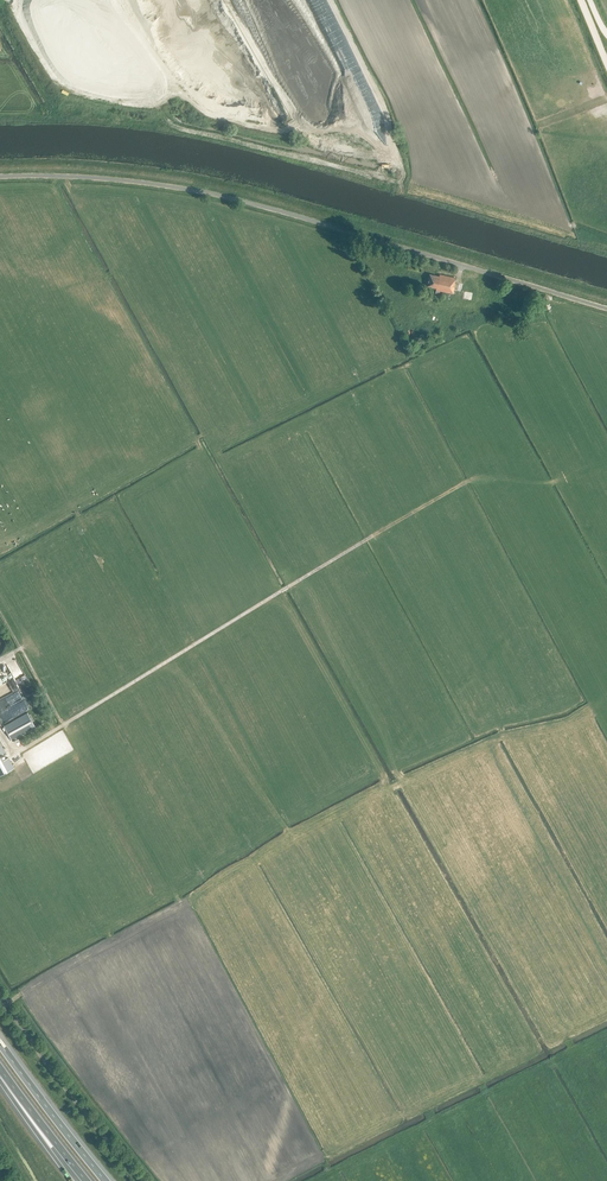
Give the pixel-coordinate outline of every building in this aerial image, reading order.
[(422,273),(423,267),(411,264),(409,270),(422,273)] [(453,293),(455,282),(454,282),(455,278),(439,274),(439,276),(430,274),(427,285),(436,288),(435,292),(439,293),(440,290),(453,293)] [(430,309),(416,316),(417,318),(431,311),(430,309)] [(439,314),(435,316),(440,325),(444,323),(439,314)] [(449,315),(448,318),(476,326),(476,324),(449,315)] [(429,319),(425,321),(429,330),(433,328),(429,319)] [(418,324),(414,326),(418,335),(423,333),(418,324)] [(482,325),(481,328),(509,336),(509,333),(482,325)] [(459,328),(454,331),(457,338),(462,335),(459,328)] [(532,332),(528,334),(532,342),(536,340),(532,332)] [(445,335),(440,337),(445,346),(449,344),(445,335)] [(478,337),(473,340),(478,349),(482,347),(478,337)] [(522,338),(517,340),(521,348),(526,346),(522,338)] [(434,340),(430,342),(434,351),(438,349),(434,340)] [(467,343),(463,345),(467,354),(471,352),(467,343)] [(511,343),(507,345),(511,353),(515,351),(511,343)] [(423,345),(419,347),(424,356),(428,354),(423,345)] [(456,348),(452,350),(457,359),(461,357),(456,348)] [(535,348),(531,351),(535,358),(540,356),(535,348)] [(501,349),(496,351),(501,359),(505,357),(501,349)] [(446,353),(442,355),(446,364),(450,362),(446,353)] [(525,354),(521,356),(525,364),(529,362),(525,354)] [(435,358),(431,361),(435,370),(440,368),(435,358)] [(514,360),(510,362),(514,370),(519,367),(514,360)] [(425,364),(420,366),(425,375),(429,373),(425,364)] [(504,365),(500,367),(504,375),(508,373),(504,365)] [(12,741),(36,728),(27,713),(4,726),(12,741)] [(14,768),(8,757),(3,760),(0,755),(0,776),(14,768)]
